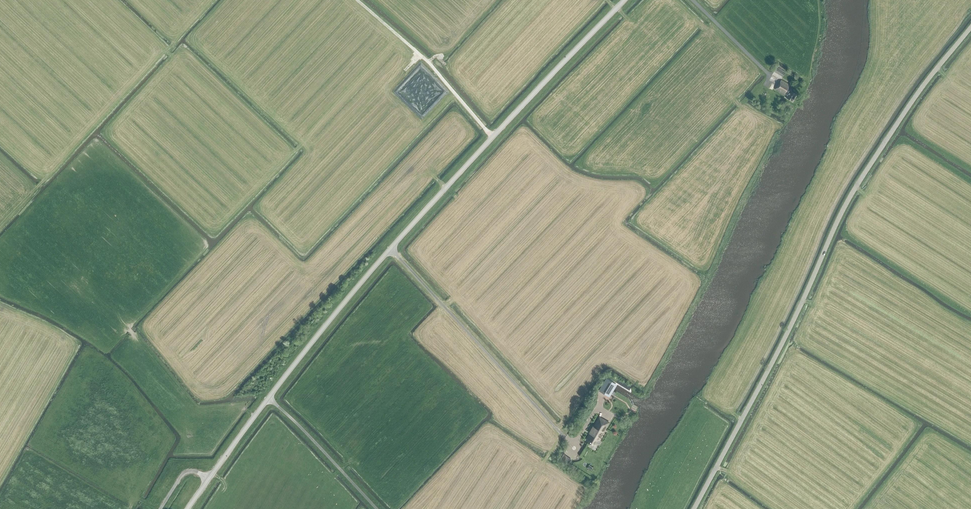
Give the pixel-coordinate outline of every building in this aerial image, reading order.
[(783,77),(785,73),(777,67),(774,72),(783,77)] [(793,87),(781,81),(778,87),(777,87),(775,90),(785,96),(786,94),(788,96),(787,98),(793,102),(797,94),(791,91),(793,87)] [(587,440),(595,445),(598,438),(600,439),(601,437),(604,433),(603,432),(605,429),(608,423),(600,418),(600,419),(597,425),(596,424),(594,427),(594,428),(593,430),(592,432),(591,434),(587,440)] [(614,420),(611,425),(620,430),(622,425),(614,420)]
